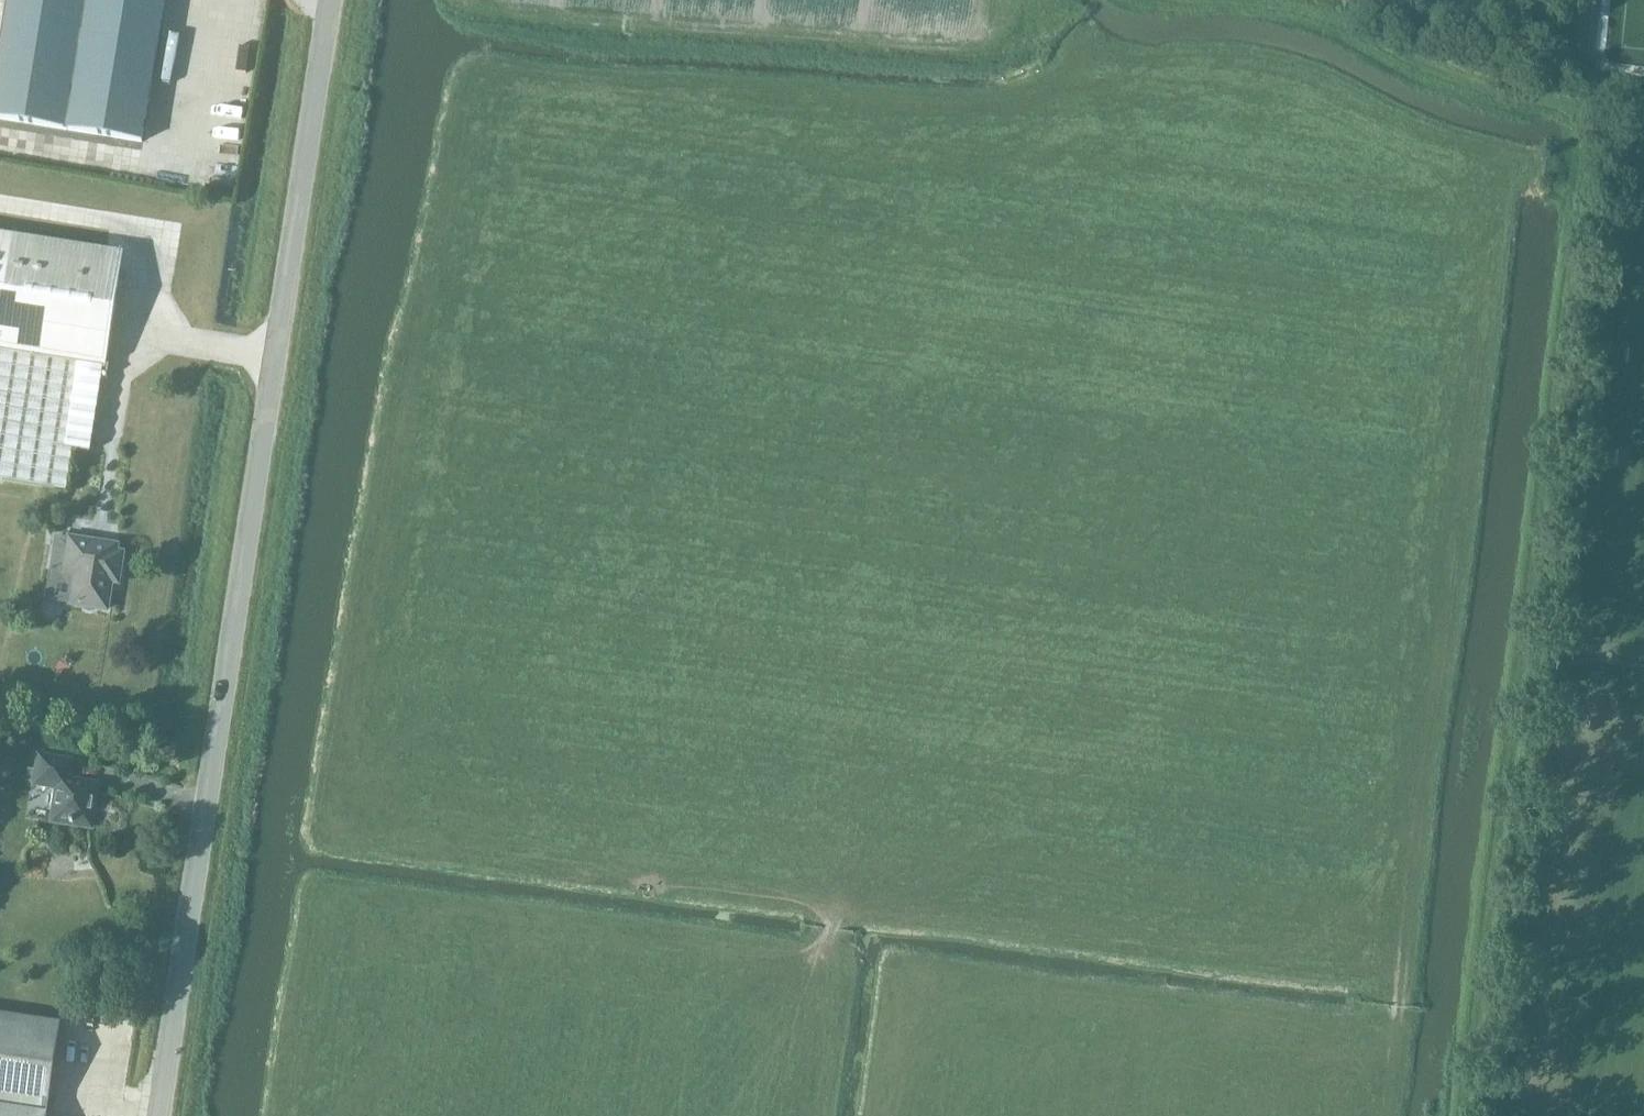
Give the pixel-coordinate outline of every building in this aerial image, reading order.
[(142,143),(164,0),(8,0),(0,54),(0,121),(142,143)] [(13,236),(0,319),(0,350),(81,363),(68,449),(72,450),(90,453),(104,366),(106,367),(124,254),(13,236)] [(66,492),(72,450),(68,449),(81,363),(0,350),(0,482),(66,492)] [(65,575),(76,576),(72,605),(107,610),(111,582),(118,583),(122,555),(104,552),(104,549),(95,547),(95,544),(70,540),(65,575)] [(69,778),(72,760),(40,754),(35,783),(58,787),(52,819),(92,826),(99,784),(69,778)] [(62,1024),(0,1014),(0,1115),(48,1115),(62,1024)]
